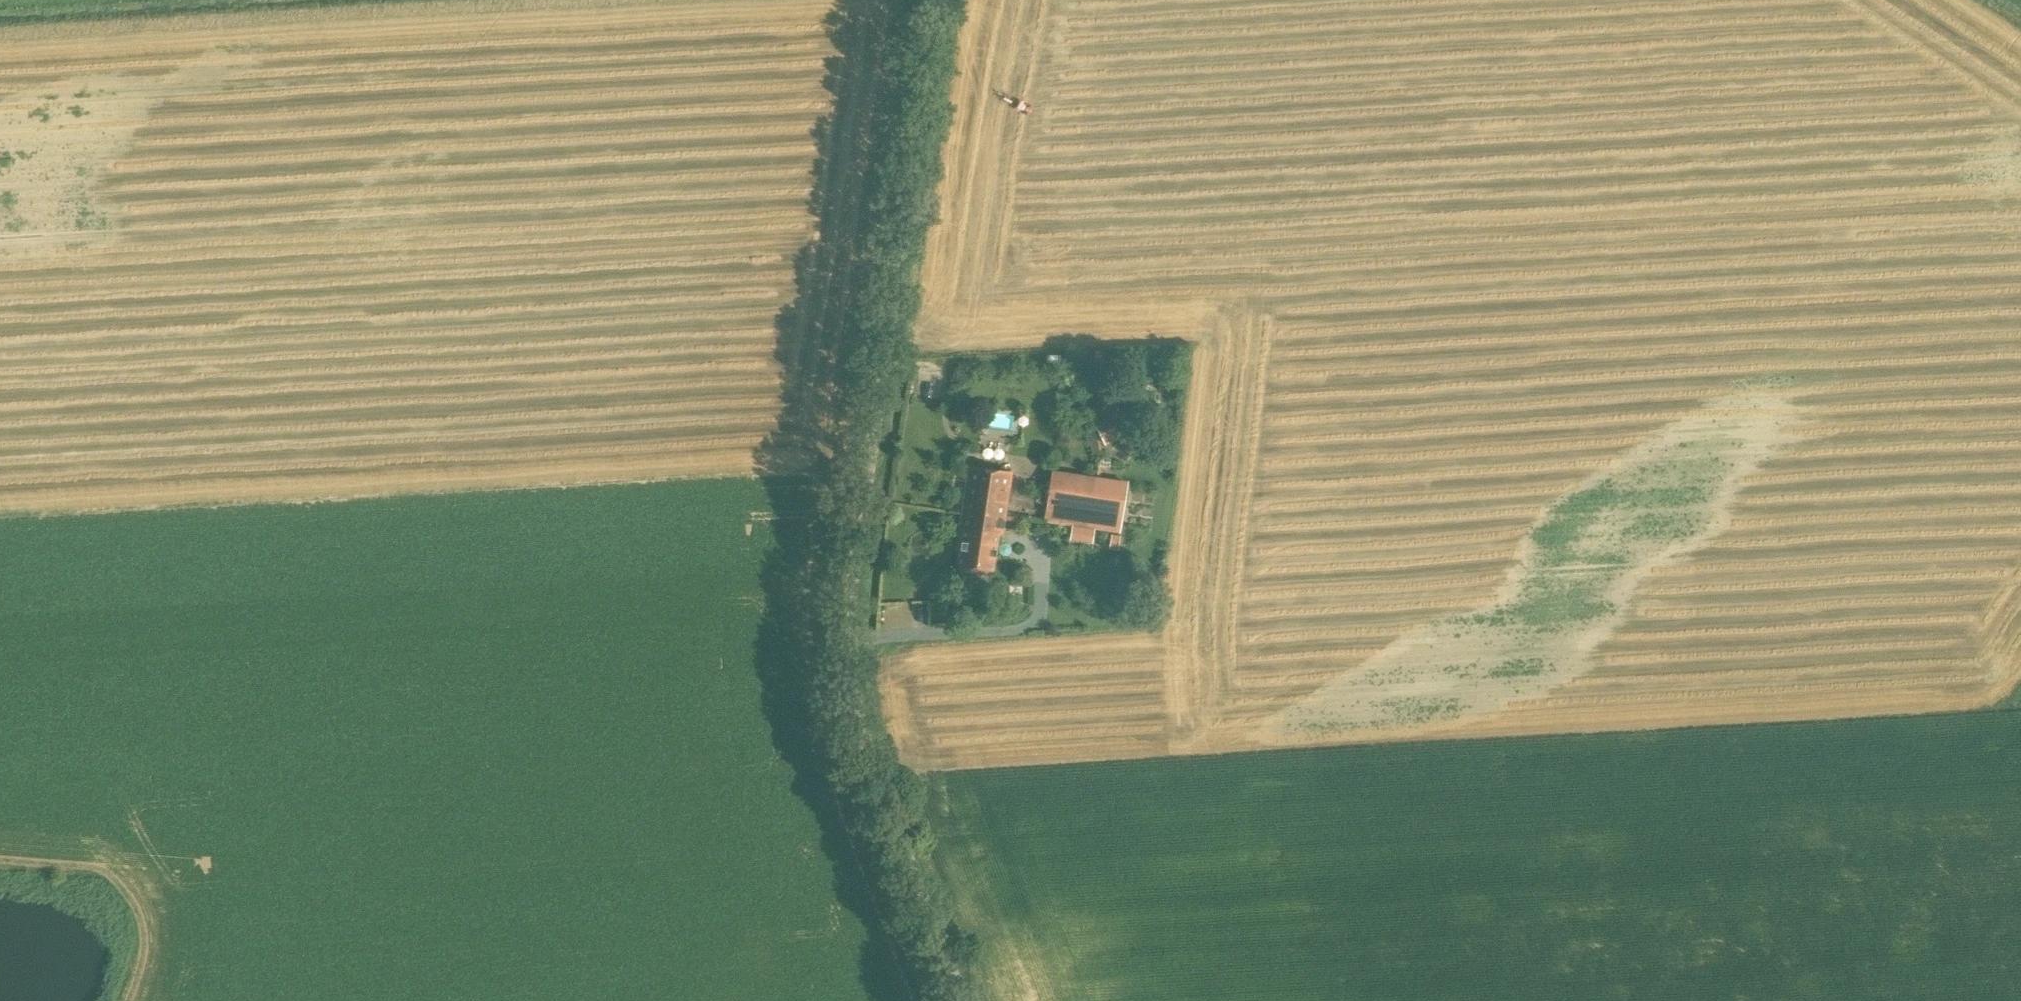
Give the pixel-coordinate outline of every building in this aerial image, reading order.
[(1105,352),(1095,351),(1093,364),(1103,366),(1105,352)] [(1127,434),(1117,413),(1094,424),(1105,445),(1127,434)] [(962,512),(1004,518),(1010,472),(969,466),(962,512)] [(1120,532),(1128,481),(1051,470),(1044,521),(1120,532)] [(966,540),(962,540),(958,569),(992,574),(996,545),(993,544),(995,533),(1001,534),(1004,518),(962,512),(960,528),(967,530),(966,540)] [(1119,537),(1111,535),(1108,550),(1116,551),(1119,537)]
